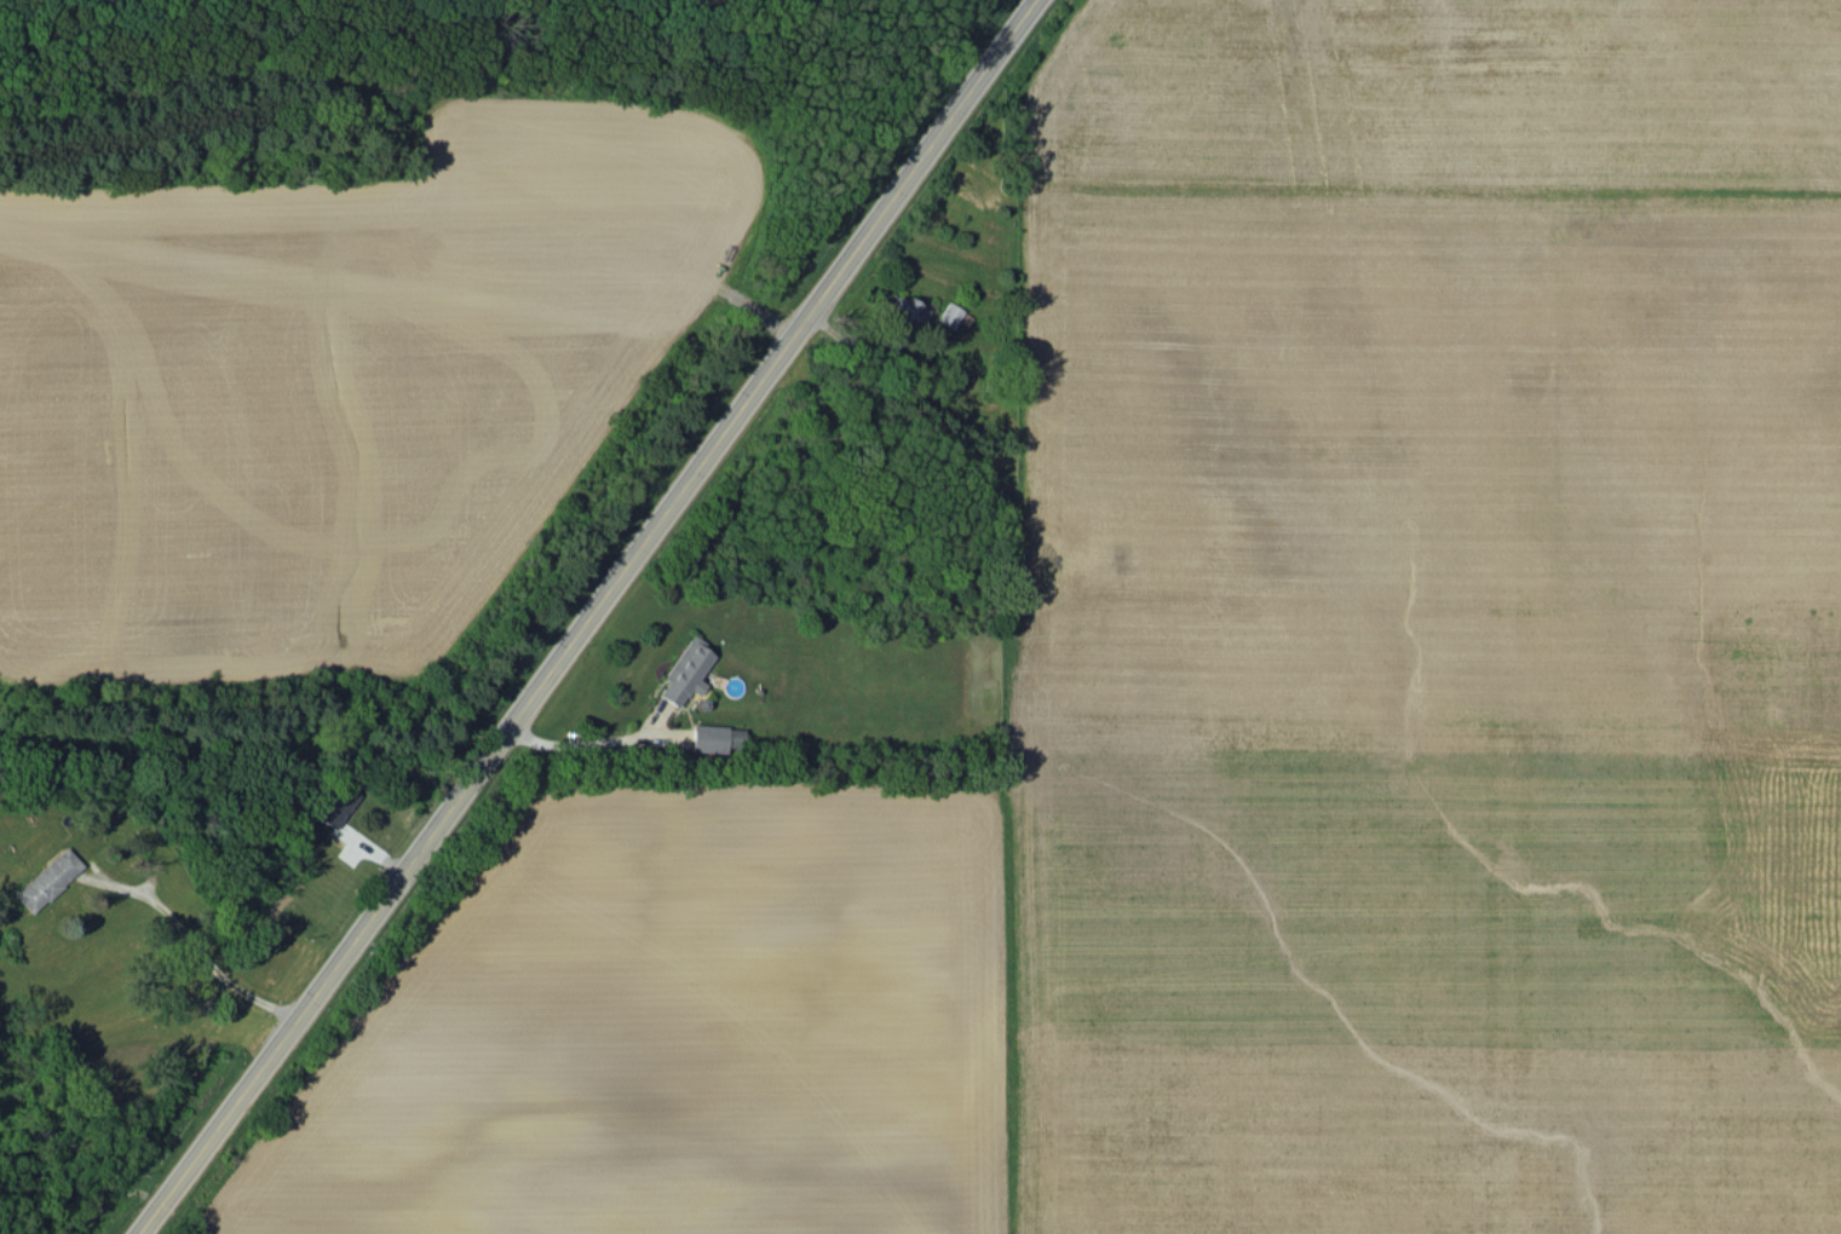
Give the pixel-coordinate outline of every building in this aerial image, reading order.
[(915,330),(927,308),(904,295),(902,300),(889,292),(879,310),(915,330)] [(951,328),(961,309),(946,300),(935,319),(951,328)] [(656,694),(676,706),(686,688),(697,694),(704,682),(697,679),(712,653),(701,647),(704,641),(689,632),(662,679),(664,680),(656,694)] [(689,749),(740,752),(741,726),(690,724),(689,749)] [(358,795),(339,779),(312,814),(330,829),(358,795)] [(11,894),(29,913),(81,865),(63,845),(11,894)]
